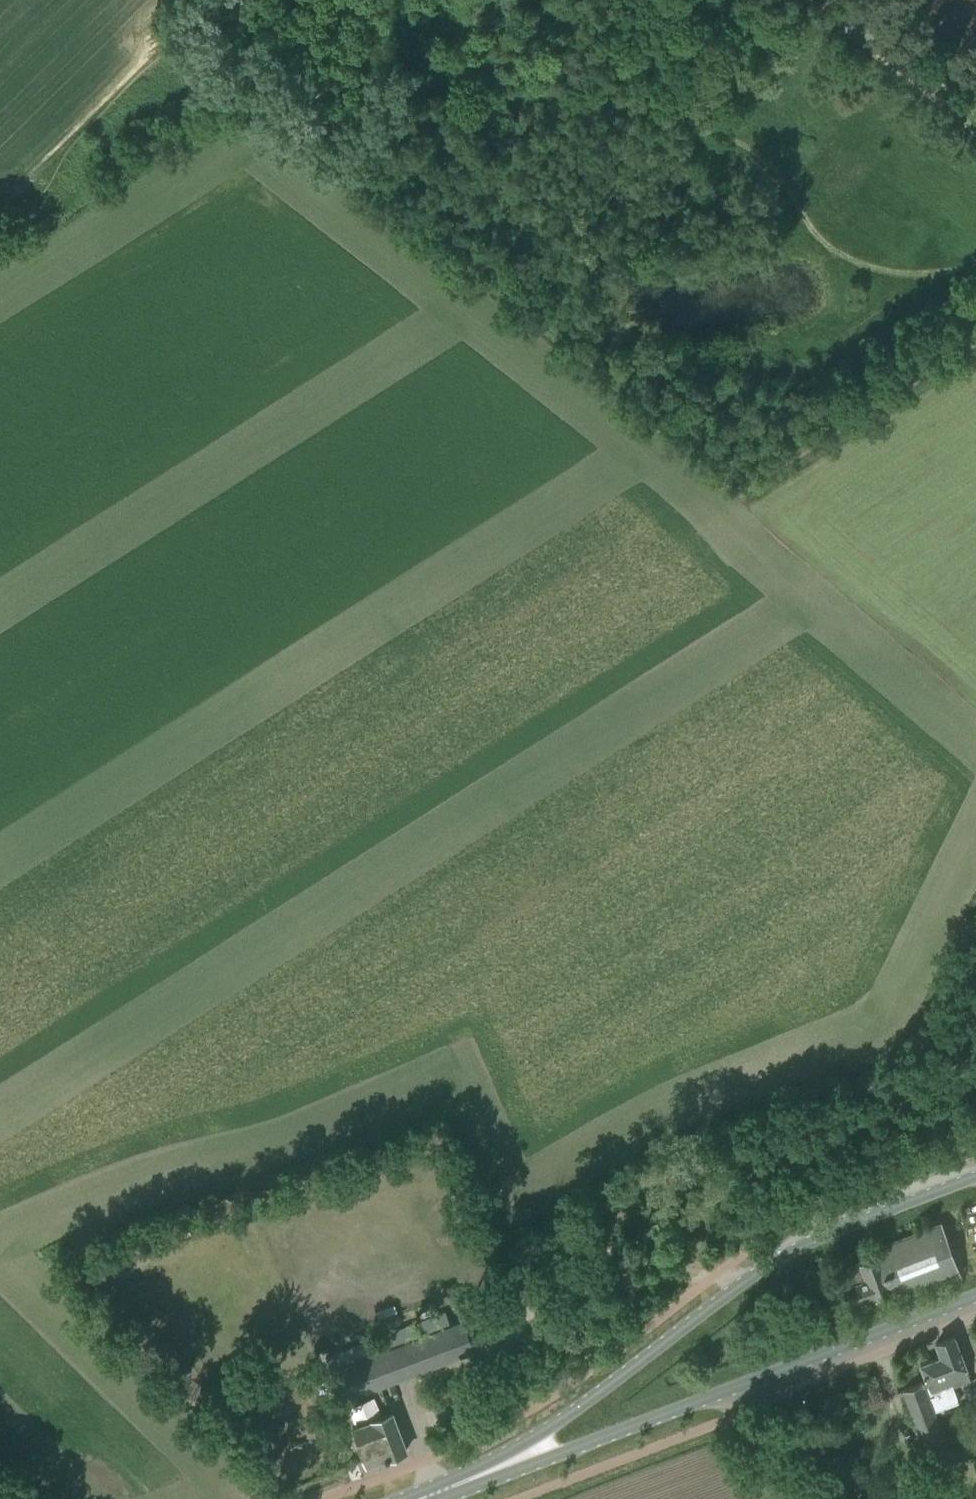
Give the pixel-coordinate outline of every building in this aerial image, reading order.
[(845,1286),(852,1303),(873,1295),(873,1296),(891,1289),(894,1298),(946,1278),(947,1281),(959,1277),(958,1274),(939,1223),(938,1224),(937,1221),(925,1225),(926,1228),(875,1248),(878,1256),(840,1270),(846,1286),(845,1286)] [(331,1370),(342,1399),(475,1349),(464,1320),(331,1370)] [(923,1383),(904,1390),(925,1446),(944,1439),(934,1412),(959,1403),(953,1386),(970,1380),(965,1368),(966,1367),(954,1336),(935,1343),(940,1356),(920,1364),(927,1382),(923,1383)] [(350,1403),(355,1419),(380,1412),(376,1396),(350,1403)] [(372,1420),(353,1427),(367,1464),(386,1457),(406,1450),(392,1412),(372,1420)]
